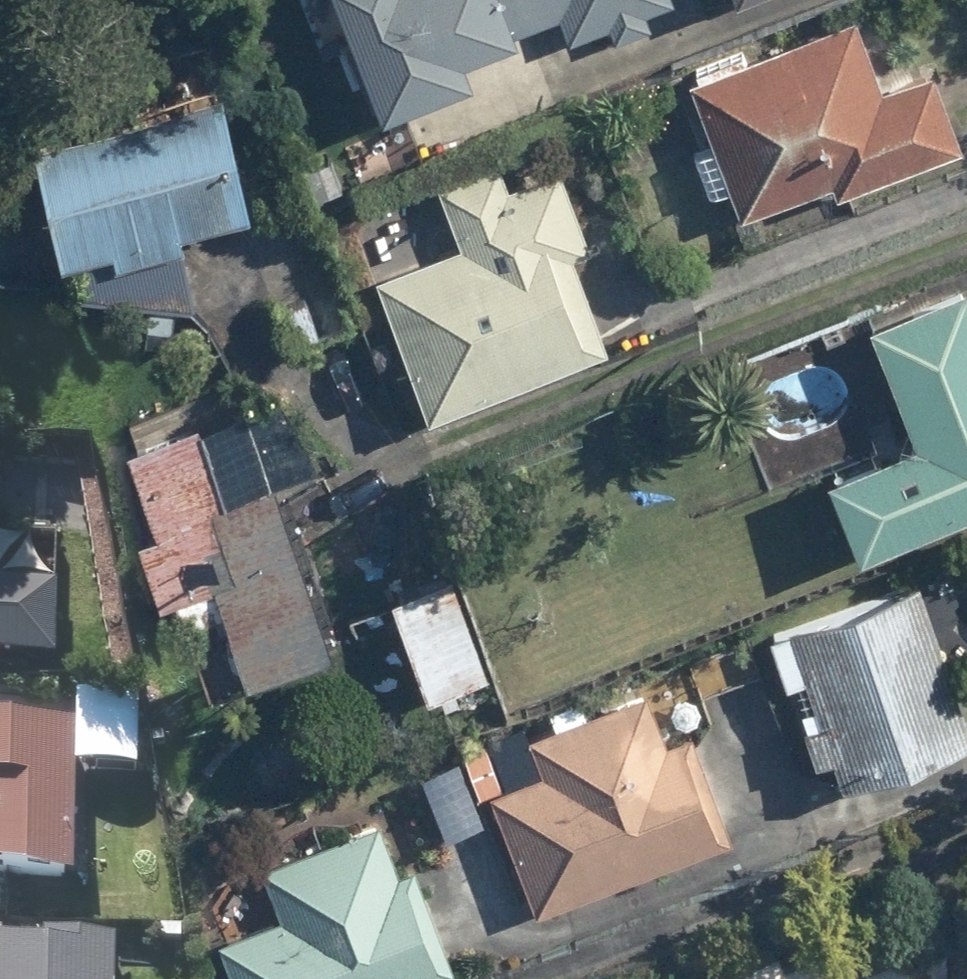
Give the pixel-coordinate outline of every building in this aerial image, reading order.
[(322,55),(340,48),(368,115),(460,77),(452,56),(551,15),(565,48),(605,31),(612,48),(650,33),(644,17),(672,6),(669,0),(300,0),(322,55)] [(849,17),(681,82),(739,217),(823,181),(829,195),(951,142),(921,71),(880,89),(849,17)] [(220,97),(25,142),(54,266),(103,254),(107,269),(184,251),(180,237),(249,221),(220,97)] [(497,161),(436,182),(459,247),(371,278),(420,418),(607,352),(575,261),(587,257),(556,170),(507,187),(497,161)] [(864,330),(908,440),(816,477),(847,553),(966,505),(966,301),(963,291),(864,330)] [(325,650),(267,485),(306,471),(281,397),(241,411),(89,465),(172,703),(325,650)] [(485,676),(443,575),(380,601),(422,702),(485,676)] [(807,764),(827,757),(837,786),(966,739),(966,734),(912,581),(760,635),(780,688),(794,683),(803,707),(788,712),(807,764)] [(47,678),(50,589),(0,589),(0,677),(47,678)] [(655,720),(646,694),(525,741),(539,778),(488,797),(534,916),(716,846),(665,716),(655,720)] [(71,738),(0,735),(0,894),(64,897),(69,777),(130,780),(134,701),(73,699),(71,738)] [(217,944),(230,978),(432,978),(441,976),(384,822),(258,868),(278,922),(217,944)] [(876,924),(781,964),(773,946),(694,978),(900,978),(876,924)] [(109,948),(0,946),(0,978),(108,978),(109,948)]
